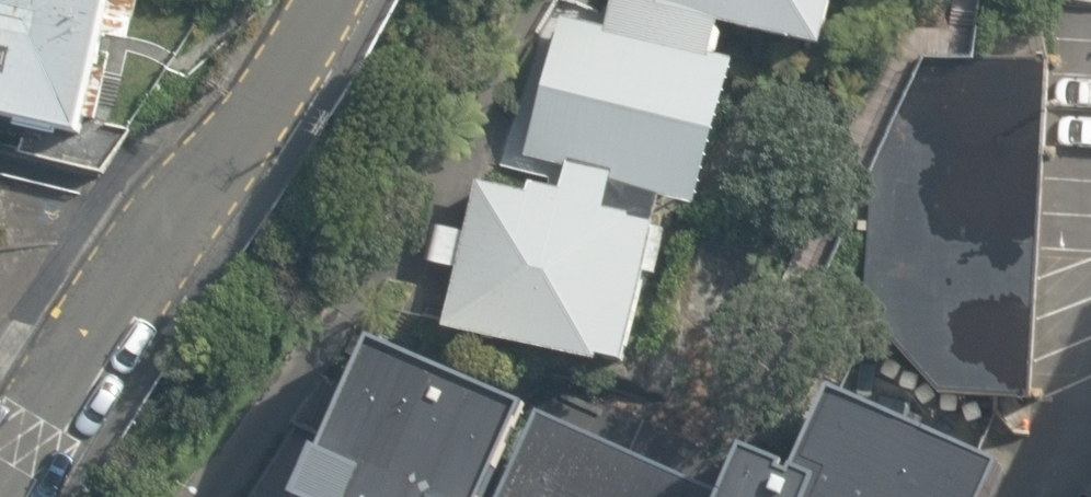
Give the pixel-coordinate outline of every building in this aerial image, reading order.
[(79,116),(110,0),(0,0),(0,101),(79,116)] [(604,25),(603,31),(712,59),(713,56),(720,51),(724,33),(719,27),(720,21),(823,45),(834,0),(610,0),(604,25)] [(603,31),(604,25),(561,14),(560,20),(549,17),(537,65),(547,67),(524,156),(568,166),(569,161),(614,172),(606,207),(632,214),(631,217),(657,223),(663,196),(697,205),(734,61),(713,56),(712,59),(603,31)] [(1049,74),(1050,58),(923,55),(873,169),(864,313),(938,391),(1032,398),(1034,363),(1036,320),(1038,278),(1040,246),(1042,212),(1044,179),(1046,143),(1047,109),(1049,74)] [(569,161),(568,166),(563,187),(529,180),(527,191),(477,179),(464,230),(437,224),(429,260),(456,266),(443,325),(598,359),(600,352),(626,358),(646,271),(658,274),(669,228),(656,225),(657,223),(631,217),(632,214),(606,207),(614,172),(569,161)] [(1008,461),(837,384),(799,470),(793,468),(797,459),(747,437),(725,485),(702,475),(369,327),(293,496),(992,496),(1008,461)]
